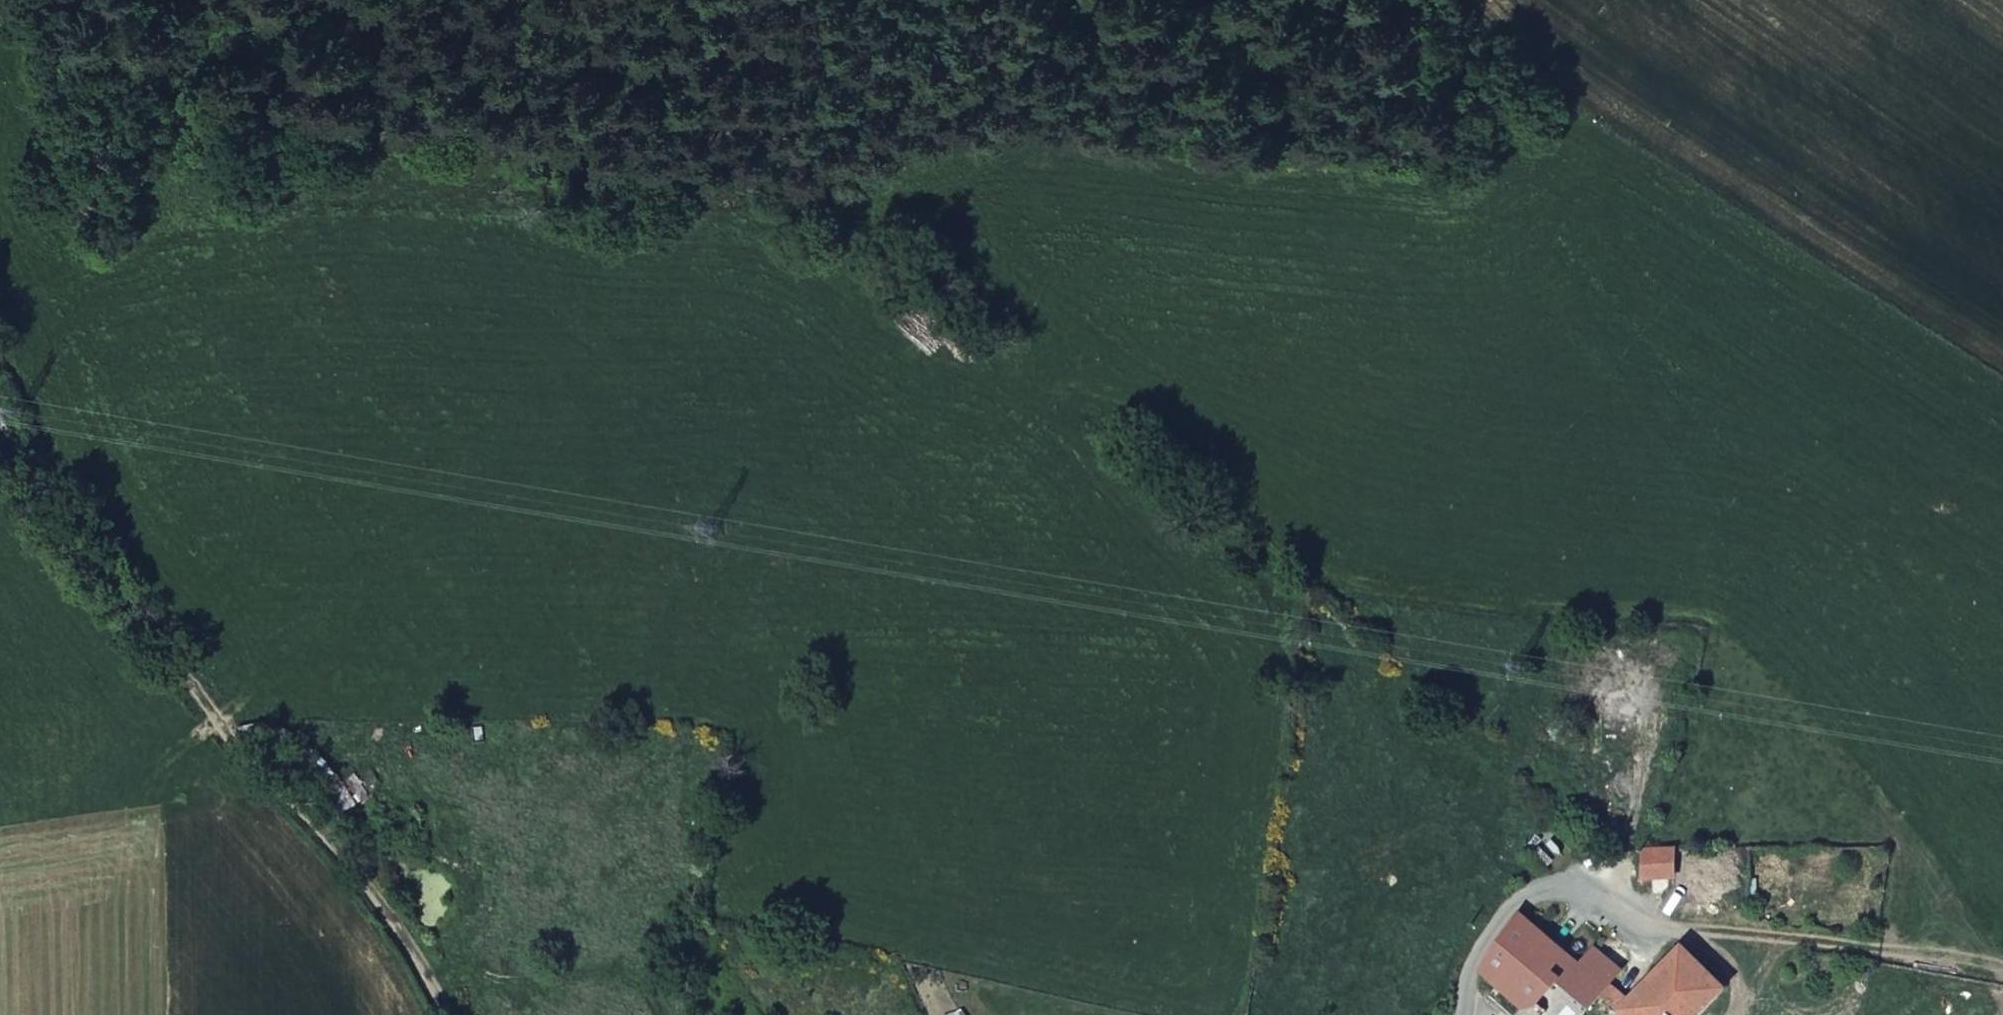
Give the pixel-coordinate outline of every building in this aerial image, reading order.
[(1674,850),(1640,849),(1639,875),(1676,877),(1674,850)] [(1543,976),(1566,947),(1524,911),(1486,975),(1523,1002),(1543,976)] [(1566,947),(1543,976),(1582,1006),(1602,985),(1611,974),(1621,963),(1598,943),(1582,960),(1566,947)] [(1732,989),(1725,983),(1687,947),(1637,998),(1628,1008),(1635,1014),(1708,1014),(1732,989)] [(1637,998),(1611,974),(1602,985),(1628,1008),(1637,998)]
